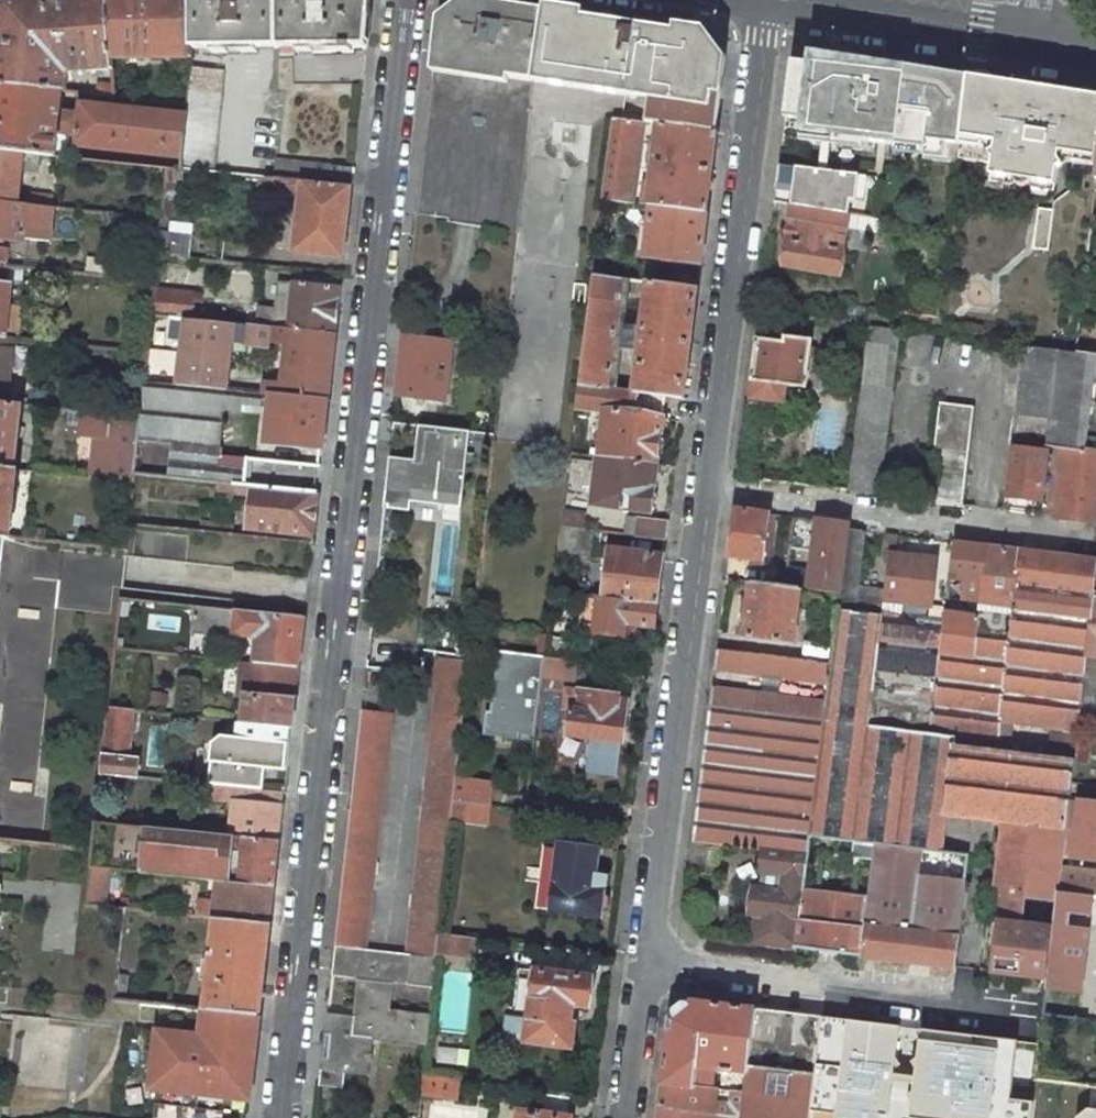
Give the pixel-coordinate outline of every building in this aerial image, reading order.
[(0,5),(0,84),(62,91),(65,91),(67,73),(73,72),(80,64),(88,71),(112,69),(111,58),(108,0),(1,0),(0,5)] [(111,58),(191,57),(191,47),(191,0),(108,0),(111,58)] [(191,47),(211,47),(211,52),(228,52),(228,47),(241,47),(241,52),(257,52),(257,47),(278,47),(279,0),(191,0),(191,47)] [(352,51),(352,46),(367,45),(370,11),(360,0),(279,0),(278,47),(292,46),(298,46),(298,52),(352,51)] [(533,81),(536,61),(540,9),(483,0),(461,0),(438,17),(433,64),(533,81)] [(610,20),(543,9),(536,61),(534,75),(534,81),(597,91),(623,95),(649,99),(645,123),(659,125),(710,132),(715,94),(714,94),(718,56),(705,35),(610,20)] [(818,64),(792,60),(785,117),(803,119),(801,140),(823,143),(832,144),(864,148),(865,141),(892,145),(895,126),(898,96),(904,66),(820,53),(818,64)] [(959,139),(963,110),(966,81),(967,76),(963,75),(904,66),(898,96),(895,126),(892,145),(926,150),(925,160),(956,164),(956,163),(956,162),(957,156),(959,139)] [(223,71),(191,67),(191,70),(187,104),(186,115),(182,153),(180,169),(212,172),(223,71)] [(534,88),(434,75),(415,221),(466,228),(515,234),(534,88)] [(1040,87),(967,76),(966,81),(1039,93),(1040,87)] [(963,110),(959,139),(957,156),(956,162),(956,163),(990,166),(988,184),(1011,187),(1019,181),(1026,182),(1031,189),(1053,191),(1057,166),(1059,151),(1065,152),(1067,140),(1063,135),(1064,129),(1069,129),(1074,103),(1058,101),(1057,109),(1042,108),(1044,98),(1039,95),(1039,93),(966,81),(963,110)] [(113,84),(98,83),(97,94),(114,96),(113,84)] [(0,84),(0,150),(39,154),(56,156),(58,133),(77,134),(79,113),(60,112),(62,91),(0,84)] [(1076,93),(1040,87),(1039,93),(1039,95),(1044,98),(1042,108),(1057,109),(1058,101),(1074,103),(1076,93)] [(1076,93),(1074,103),(1069,129),(1064,129),(1063,135),(1067,140),(1065,152),(1059,151),(1057,166),(1068,160),(1095,165),(1095,96),(1076,93)] [(186,115),(80,104),(79,113),(77,134),(76,141),(182,153),(186,115)] [(636,122),(613,119),(603,199),(633,203),(643,123),(636,122)] [(710,132),(659,125),(652,183),(644,182),(641,204),(649,205),(652,205),(706,212),(716,133),(710,132)] [(827,170),(832,144),(823,143),(819,169),(827,170)] [(0,150),(0,204),(17,205),(50,209),(51,196),(19,192),(21,173),(37,174),(39,154),(0,150)] [(353,167),(276,158),(273,178),(301,181),(351,186),(353,167)] [(831,210),(836,175),(836,172),(827,170),(819,169),(779,163),(775,190),(793,192),(791,203),(793,204),(830,210),(831,210)] [(855,200),(859,175),(836,172),(836,175),(831,210),(848,213),(850,199),(855,200)] [(273,178),(259,177),(257,188),(300,192),(301,181),(273,178)] [(351,186),(301,181),(300,192),(294,252),(343,257),(351,186)] [(791,203),(783,266),(840,275),(848,213),(831,210),(830,210),(793,204),(791,203)] [(0,204),(0,237),(50,243),(53,209),(50,209),(17,205),(0,204)] [(706,212),(652,205),(645,257),(699,264),(706,212)] [(1047,251),(1052,210),(1038,208),(1032,249),(1047,251)] [(171,233),(160,232),(158,255),(189,258),(192,226),(172,224),(171,233)] [(0,265),(0,337),(14,338),(18,339),(22,306),(10,305),(15,266),(6,265),(0,265)] [(623,279),(593,275),(579,384),(609,388),(623,279)] [(276,309),(259,307),(257,326),(272,328),(289,330),(290,330),(334,334),(340,287),(294,282),(293,283),(282,282),(278,285),(276,309)] [(696,289),(648,282),(643,317),(637,316),(635,333),(623,332),(621,349),(639,351),(634,391),(665,395),(683,397),(696,289)] [(194,294),(154,290),(151,315),(190,319),(191,319),(194,294)] [(227,389),(231,345),(270,349),(272,328),(257,326),(191,319),(190,319),(183,384),(227,389)] [(872,494),(893,329),(870,325),(869,326),(864,365),(862,383),(849,491),(872,494)] [(290,335),(277,333),(275,344),(283,345),(282,351),(288,351),(285,382),(266,380),(264,393),(283,395),(327,399),(334,334),(290,330),(290,335)] [(444,400),(451,341),(403,336),(397,390),(396,395),(414,397),(443,400),(444,400)] [(783,341),(757,338),(748,404),(784,408),(788,374),(807,377),(812,340),(784,336),(783,341)] [(0,337),(0,403),(7,404),(14,338),(0,337)] [(1025,347),(1006,510),(1040,515),(1048,445),(1063,447),(1084,449),(1095,354),(1076,352),(1076,353),(1025,347)] [(862,383),(864,365),(853,364),(851,381),(862,383)] [(162,382),(144,380),(139,419),(134,474),(218,482),(238,484),(254,486),(317,492),(320,465),(265,459),(267,438),(322,444),(327,399),(283,395),(264,393),(243,391),(227,389),(183,384),(162,382)] [(609,388),(579,384),(576,408),(604,411),(605,410),(662,417),(665,395),(634,391),(609,388)] [(974,407),(939,402),(928,501),(962,505),(974,407)] [(14,470),(21,405),(7,404),(0,403),(0,468),(14,470)] [(662,417),(605,410),(604,411),(598,456),(656,464),(657,457),(662,453),(664,439),(659,435),(662,417)] [(134,474),(139,419),(82,413),(75,476),(133,482),(134,474)] [(460,501),(468,431),(393,422),(392,436),(417,439),(415,460),(389,457),(384,499),(410,502),(410,495),(460,501)] [(1063,447),(1054,516),(1095,522),(1095,451),(1084,449),(1063,447)] [(656,464),(598,456),(595,482),(592,504),(593,505),(649,512),(650,510),(655,507),(656,493),(652,489),(656,464)] [(0,468),(0,536),(3,536),(9,537),(16,470),(14,470),(0,468)] [(595,482),(567,479),(561,526),(590,530),(593,505),(592,504),(595,482)] [(238,484),(218,482),(217,492),(237,494),(238,484)] [(317,492),(254,486),(249,528),(312,534),(317,492)] [(460,501),(410,495),(410,502),(460,508),(460,501)] [(769,514),(735,509),(729,556),(763,561),(769,514)] [(667,521),(638,517),(636,536),(665,539),(667,521)] [(849,524),(793,517),(784,586),(800,587),(841,592),(849,529),(849,524)] [(233,525),(201,522),(200,530),(232,533),(233,525)] [(45,530),(24,528),(23,538),(44,540),(45,530)] [(839,609),(882,614),(883,599),(884,591),(853,587),(860,530),(849,529),(841,592),(839,609)] [(883,599),(928,604),(931,605),(937,558),(931,557),(897,553),(899,539),(900,535),(891,534),(884,591),(883,599)] [(897,553),(931,557),(932,544),(899,539),(897,553)] [(954,542),(950,577),(963,579),(960,598),(962,599),(980,601),(987,546),(954,542)] [(1003,723),(1019,550),(987,546),(980,601),(973,659),(940,655),(930,734),(1001,743),(1003,723)] [(663,555),(608,549),(603,598),(656,604),(663,555)] [(1019,550),(1003,723),(1077,732),(1078,719),(1086,656),(1093,592),(1095,567),(1095,560),(1019,550)] [(784,586),(751,582),(745,635),(794,641),(800,587),(784,586)] [(1093,592),(1086,656),(1095,658),(1095,593),(1093,592)] [(581,595),(577,630),(622,635),(624,623),(654,627),(656,604),(603,598),(599,597),(581,595)] [(944,622),(940,655),(973,659),(980,601),(962,599),(960,614),(946,612),(944,622)] [(303,617),(192,606),(189,634),(232,639),(233,634),(256,636),(253,663),(297,667),(303,617)] [(868,727),(882,614),(839,609),(835,644),(832,663),(811,835),(876,843),(943,852),(946,814),(1003,821),(995,892),(1002,893),(999,914),(1022,917),(1025,895),(1057,898),(1058,893),(1061,868),(1068,801),(1071,783),(1073,760),(1001,751),(1001,743),(930,734),(868,727)] [(944,622),(882,614),(868,727),(930,734),(940,655),(944,622)] [(187,656),(235,661),(241,661),(253,663),(256,636),(233,634),(232,639),(189,634),(187,656)] [(581,641),(547,637),(545,655),(579,659),(581,641)] [(835,644),(806,641),(804,660),(832,663),(835,644)] [(804,660),(717,650),(715,669),(800,680),(798,697),(713,686),(693,841),(710,843),(722,844),(763,849),(809,855),(811,835),(832,663),(804,660)] [(545,657),(498,651),(491,712),(487,712),(484,734),(518,738),(519,733),(535,735),(542,677),(545,657)] [(1086,656),(1078,719),(1092,721),(1095,688),(1095,658),(1086,656)] [(578,661),(545,657),(542,677),(575,682),(578,661)] [(297,667),(253,663),(241,661),(237,695),(244,696),(241,722),(255,723),(291,727),(297,667)] [(439,935),(451,820),(454,802),(456,778),(468,676),(439,673),(407,953),(436,957),(437,953),(439,935)] [(618,693),(578,688),(577,690),(565,688),(562,708),(571,709),(568,734),(599,738),(599,742),(601,745),(615,746),(618,744),(618,740),(623,740),(628,699),(617,698),(618,693)] [(133,711),(107,708),(99,773),(150,779),(151,766),(151,761),(127,758),(133,711)] [(391,713),(361,710),(335,946),(365,949),(391,713)] [(291,727),(255,723),(253,749),(269,751),(270,748),(288,750),(291,727)] [(182,769),(151,766),(150,779),(181,782),(182,769)] [(493,783),(456,778),(454,802),(489,807),(493,783)] [(1094,786),(1071,783),(1068,801),(1080,802),(1091,804),(1094,786)] [(283,793),(207,785),(206,799),(232,801),(232,799),(282,804),(283,793)] [(282,804),(232,799),(232,801),(229,836),(244,838),(278,842),(282,804)] [(489,807),(454,802),(451,820),(487,825),(489,807)] [(1080,802),(1074,856),(1095,859),(1095,804),(1091,804),(1080,802)] [(229,836),(97,823),(93,867),(112,869),(218,880),(240,882),(244,838),(229,836)] [(862,955),(876,843),(811,835),(809,855),(797,948),(862,955)] [(278,842),(244,838),(240,882),(273,885),(278,842)] [(710,843),(693,841),(691,854),(708,856),(710,843)] [(722,844),(710,843),(708,856),(691,854),(689,872),(718,875),(722,844)] [(955,966),(968,855),(943,852),(876,843),(862,955),(955,966)] [(598,849),(559,845),(551,910),(601,916),(601,912),(604,913),(608,910),(609,897),(607,894),(603,894),(604,890),(593,889),(598,849)] [(809,855),(763,849),(760,871),(782,873),(780,891),(752,887),(749,914),(757,915),(753,942),(797,948),(809,855)] [(112,869),(93,867),(89,906),(108,908),(112,869)] [(1095,897),(1095,872),(1061,868),(1058,893),(1091,897),(1095,897)] [(215,918),(269,924),(273,885),(240,882),(218,880),(216,902),(199,900),(197,916),(215,918)] [(1091,897),(1058,893),(1057,898),(1054,926),(1048,977),(1043,1014),(1077,1018),(1091,897)] [(1022,917),(999,914),(992,971),(1048,977),(1054,926),(1021,923),(1022,917)] [(269,924),(215,918),(205,1009),(258,1014),(269,924)] [(475,939),(439,935),(437,953),(472,958),(475,939)] [(365,949),(335,946),(331,976),(357,979),(353,1016),(327,1013),(321,1071),(319,1085),(343,1088),(345,1074),(369,1076),(373,1039),(427,1045),(430,1013),(392,1009),(395,983),(433,986),(436,957),(407,953),(365,949)] [(592,978),(534,970),(528,1019),(505,1016),(502,1039),(525,1042),(571,1048),(574,1024),(570,1024),(572,1005),(588,1007),(592,978)] [(756,1009),(692,1001),(670,1019),(662,1083),(712,1089),(714,1069),(747,1073),(756,1009)] [(258,1014),(205,1009),(203,1009),(201,1035),(157,1030),(151,1087),(157,1088),(154,1117),(224,1117),(226,1095),(233,1096),(249,1098),(258,1014)] [(756,1009),(747,1073),(745,1093),(742,1117),(808,1117),(819,1031),(821,1017),(756,1009)] [(899,1027),(827,1019),(816,1112),(838,1115),(838,1117),(879,1117),(879,1115),(888,1116),(899,1027)] [(1032,1104),(1008,1101),(1011,1075),(1015,1042),(921,1031),(911,1117),(1030,1117),(1032,1104)] [(459,1080),(423,1075),(421,1094),(457,1099),(459,1080)] [(1030,1117),(1095,1117),(1095,1086),(1036,1078),(1011,1075),(1008,1101),(1032,1104),(1030,1117)] [(712,1089),(662,1083),(659,1107),(698,1112),(742,1117),(745,1093),(731,1092),(730,1106),(714,1104),(716,1090),(712,1089)] [(233,1096),(226,1095),(224,1117),(231,1117),(233,1096)] [(659,1107),(658,1117),(697,1117),(698,1112),(659,1107)]
